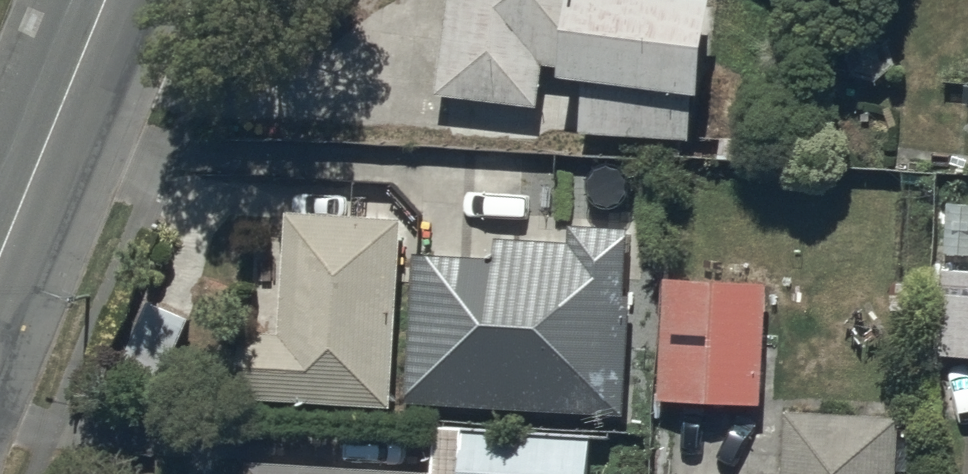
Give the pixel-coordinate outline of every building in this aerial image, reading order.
[(438,86),(539,98),(544,57),(589,62),(581,121),(629,127),(628,141),(691,149),(709,0),(449,0),(438,86)] [(229,319),(224,392),(386,403),(399,210),(290,203),(282,323),(229,319)] [(421,240),(411,386),(618,401),(630,225),(568,221),(568,235),(497,230),(496,245),(421,240)] [(936,347),(967,350),(967,263),(942,261),(936,347)] [(664,268),(657,390),(763,396),(770,275),(664,268)] [(192,309),(148,290),(114,372),(158,391),(192,309)] [(752,473),(900,473),(903,405),(790,397),(785,467),(752,465),(752,473)] [(436,462),(250,448),(248,473),(588,473),(589,422),(459,417),(437,416),(436,462)]
